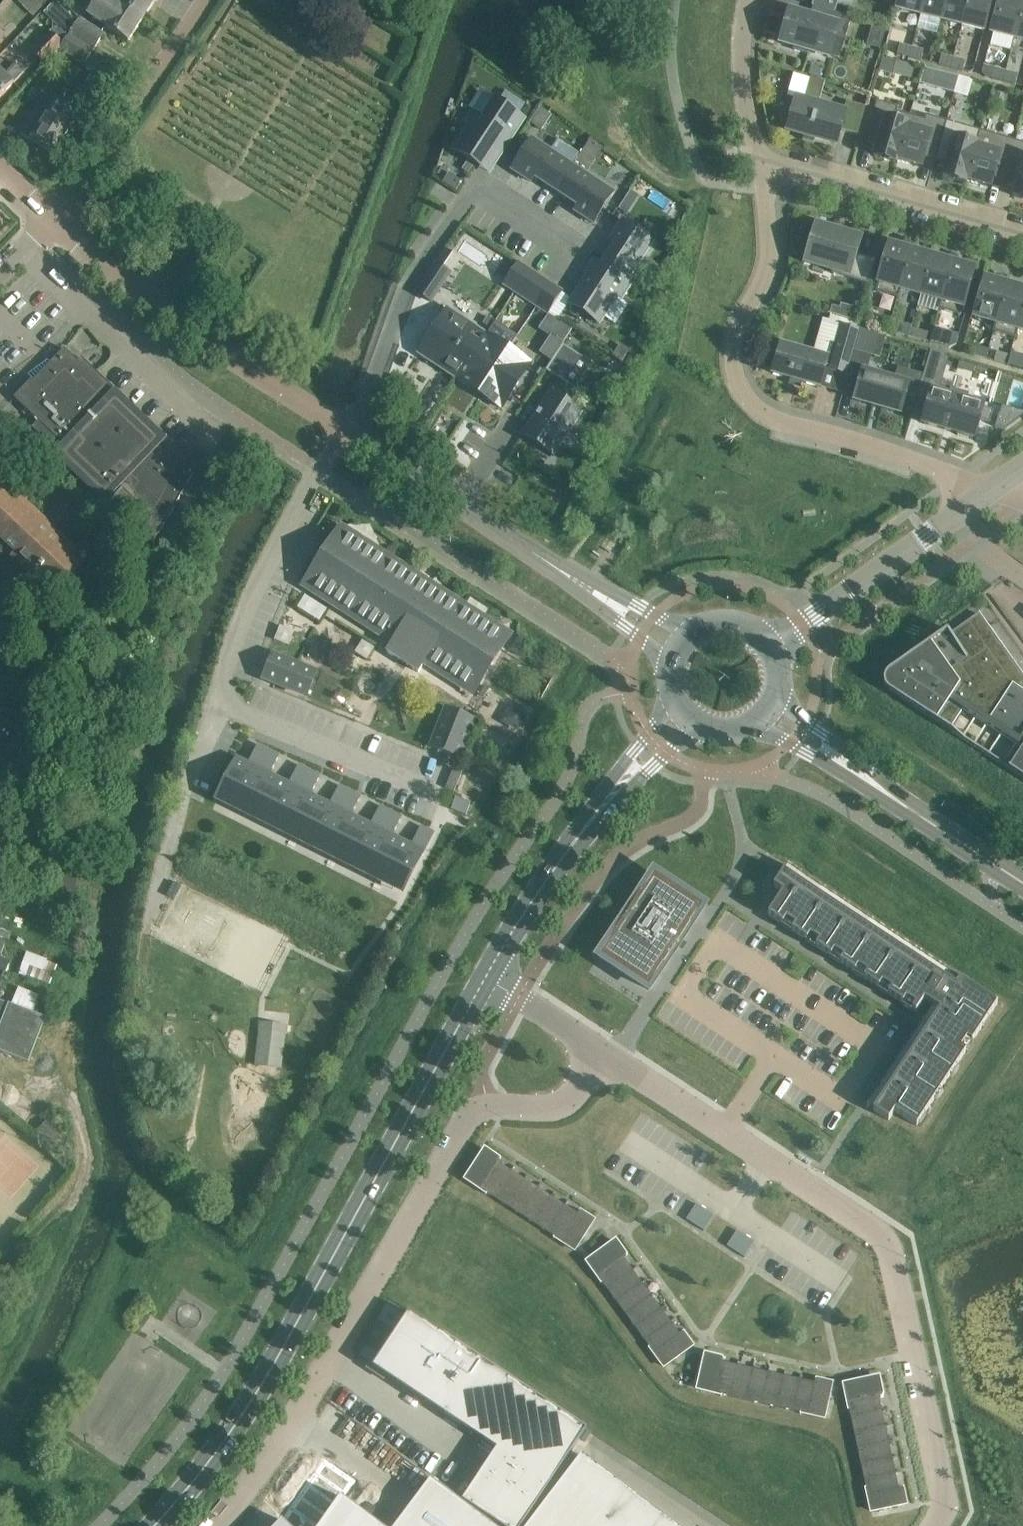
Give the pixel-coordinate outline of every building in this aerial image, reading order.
[(33,14),(47,0),(19,0),(33,14)] [(121,2),(118,0),(98,0),(88,15),(105,26),(104,26),(128,42),(144,17),(121,2)] [(121,2),(144,17),(156,0),(118,0),(121,2)] [(812,6),(835,13),(838,1),(852,5),(853,0),(813,0),(812,6)] [(920,14),(923,0),(900,0),(898,9),(920,14)] [(920,14),(941,20),(945,0),(923,0),(920,14)] [(961,25),(968,0),(945,0),(941,20),(961,25)] [(961,25),(983,30),(991,0),(968,0),(961,25)] [(990,45),(1010,50),(1013,38),(1014,38),(1022,2),(1022,1),(1018,0),(1000,0),(992,32),(993,33),(990,45)] [(1014,38),(1022,40),(1022,2),(1014,38)] [(807,53),(827,59),(833,38),(845,41),(851,20),(813,8),(809,20),(790,14),(786,29),(784,28),(780,40),(782,41),(781,45),(794,49),(794,51),(806,55),(807,53)] [(49,33),(31,52),(44,65),(60,48),(62,46),(63,44),(62,43),(64,39),(73,19),(72,17),(64,10),(53,21),(53,29),(52,31),(49,33)] [(80,18),(69,34),(70,35),(93,50),(103,34),(80,18)] [(868,44),(879,48),(884,32),(872,29),(868,44)] [(93,50),(70,35),(63,44),(62,46),(60,48),(83,64),(93,50)] [(911,47),(900,44),(897,54),(909,57),(911,47)] [(921,60),(923,50),(911,47),(909,57),(921,60)] [(953,58),(941,55),(939,65),(951,68),(953,58)] [(883,57),(879,71),(893,74),(897,61),(883,57)] [(963,71),(965,61),(953,58),(951,68),(963,71)] [(0,71),(0,97),(13,83),(25,71),(16,63),(5,75),(0,71)] [(810,65),(808,73),(819,76),(821,69),(810,65)] [(924,68),(920,84),(954,94),(959,77),(924,68)] [(1006,71),(994,68),(991,78),(1003,81),(1006,71)] [(1015,84),(1017,74),(1006,71),(1003,81),(1015,84)] [(787,129),(836,143),(840,129),(860,135),(868,107),(846,101),(843,113),(818,106),(825,80),(811,76),(804,102),(796,100),(787,129)] [(469,126),(453,148),(470,159),(463,169),(469,173),(476,163),(478,164),(478,165),(495,139),(506,146),(524,120),(517,115),(524,104),(504,91),(497,102),(481,92),(471,107),(462,121),(469,126)] [(20,133),(53,155),(78,117),(46,95),(20,133)] [(897,163),(898,160),(911,115),(896,111),(898,107),(877,101),(865,142),(877,146),(874,156),(897,163)] [(541,106),(532,120),(544,127),(553,114),(541,106)] [(924,119),(911,115),(898,160),(920,167),(923,158),(935,161),(946,121),(926,115),(924,119)] [(981,131),(946,121),(935,161),(946,164),(943,176),(966,183),(967,180),(981,131)] [(1015,140),(981,131),(967,180),(989,187),(992,177),(1004,181),(1015,140)] [(532,139),(512,170),(530,181),(533,177),(556,192),(573,166),(577,160),(581,154),(558,139),(550,151),(532,139)] [(1015,140),(1004,181),(1016,184),(1012,196),(1022,199),(1022,143),(1015,140)] [(573,166),(556,192),(578,207),(576,211),(593,223),(613,192),(586,174),(590,169),(577,160),(573,166)] [(456,192),(462,183),(449,174),(443,183),(456,192)] [(632,191),(621,209),(627,212),(638,195),(632,191)] [(601,264),(600,265),(626,283),(627,282),(653,242),(622,222),(611,240),(615,243),(601,264)] [(861,238),(816,225),(806,255),(808,256),(808,255),(835,263),(832,273),(869,284),(876,259),(875,259),(874,260),(857,254),(861,238)] [(911,256),(912,252),(889,246),(876,291),(898,297),(901,289),(911,256)] [(911,256),(901,289),(921,295),(932,258),(919,254),(912,252),(911,256)] [(932,258),(921,295),(941,300),(952,264),(932,258)] [(572,299),(569,303),(600,323),(604,317),(615,324),(630,303),(622,297),(630,284),(627,282),(626,283),(600,265),(601,264),(594,260),(585,273),(587,275),(572,299)] [(518,262),(509,275),(520,282),(521,283),(529,270),(518,262)] [(416,292),(431,302),(450,273),(435,263),(416,292)] [(952,264),(941,300),(938,309),(961,315),(974,270),(953,264),(952,264)] [(515,292),(526,299),(532,290),(542,296),(543,297),(551,284),(540,277),(529,270),(521,283),(520,282),(514,291),(515,292)] [(985,280),(975,317),(996,323),(1006,286),(985,280)] [(563,292),(551,284),(543,297),(542,296),(536,306),(548,314),(563,292)] [(1022,312),(1022,291),(1006,286),(996,323),(993,331),(994,332),(1016,338),(1018,329),(1022,312)] [(841,303),(837,316),(858,322),(861,309),(841,303)] [(457,379),(486,334),(448,309),(419,353),(457,379)] [(860,319),(859,322),(857,328),(871,332),(874,323),(860,319)] [(861,330),(837,323),(836,324),(840,325),(835,343),(831,342),(826,360),(809,356),(810,354),(799,351),(799,353),(781,347),(773,373),(790,378),(789,382),(801,385),(803,382),(819,386),(824,369),(847,376),(855,351),(861,330)] [(909,336),(912,328),(912,327),(900,323),(897,333),(909,336)] [(958,334),(934,327),(929,342),(948,347),(955,345),(958,334)] [(924,332),(912,328),(909,336),(922,340),(924,332)] [(874,334),(861,330),(855,351),(868,355),(874,334)] [(486,334),(457,379),(479,393),(508,349),(486,334)] [(551,335),(540,352),(552,360),(563,344),(563,343),(551,335)] [(552,360),(545,370),(562,381),(579,355),(563,344),(552,360)] [(629,351),(621,345),(614,355),(622,361),(629,351)] [(974,355),(986,358),(988,350),(976,346),(974,355)] [(109,502),(153,545),(154,544),(144,534),(153,519),(154,520),(155,519),(156,516),(165,521),(165,522),(166,523),(196,467),(195,466),(194,468),(185,463),(187,461),(188,460),(163,436),(162,437),(160,440),(114,396),(117,393),(117,394),(118,393),(81,357),(77,361),(64,348),(45,369),(43,367),(37,374),(38,376),(33,381),(31,379),(14,398),(48,431),(42,438),(104,498),(117,484),(121,489),(109,502)] [(508,349),(479,393),(502,408),(531,364),(508,349)] [(931,349),(917,396),(930,400),(923,423),(958,433),(957,435),(968,438),(969,436),(973,437),(975,433),(977,433),(980,422),(978,422),(979,419),(989,422),(993,410),(965,402),(967,395),(951,391),(949,397),(936,393),(947,354),(931,349)] [(855,351),(848,376),(861,379),(856,400),(857,400),(872,404),(871,406),(883,409),(884,408),(898,412),(899,412),(905,394),(908,395),(907,397),(915,400),(922,376),(897,369),(894,380),(892,380),(893,375),(880,371),(879,376),(865,372),(870,355),(868,355),(855,351)] [(995,361),(1005,364),(1007,355),(997,353),(995,361)] [(1013,357),(1011,366),(1022,369),(1022,360),(1013,357)] [(550,393),(523,434),(554,454),(581,413),(550,393)] [(1019,418),(1001,413),(999,413),(995,427),(1006,430),(1021,419),(1019,418)] [(50,596),(83,562),(94,573),(109,557),(90,540),(87,542),(83,539),(75,548),(62,536),(60,538),(22,502),(25,500),(0,476),(0,537),(15,552),(10,557),(50,596)] [(107,537),(115,529),(104,518),(96,526),(107,537)] [(418,672),(426,660),(474,692),(509,637),(482,620),(464,609),(383,557),(340,529),(305,583),(394,640),(387,652),(418,672)] [(1016,673),(1020,670),(979,613),(950,634),(947,629),(888,672),(887,673),(886,674),(885,676),(884,678),(884,680),(884,681),(884,683),(884,685),(885,687),(886,688),(887,689),(888,690),(889,691),(1022,778),(1022,677),(1016,673)] [(273,654),(264,677),(308,695),(317,672),(273,654)] [(434,744),(460,755),(475,718),(449,707),(434,744)] [(258,745),(254,752),(265,758),(269,750),(258,745)] [(269,750),(265,758),(275,763),(279,755),(269,750)] [(254,752),(250,760),(255,762),(261,765),(265,758),(254,752)] [(265,758),(261,765),(267,768),(272,771),(275,763),(265,758)] [(237,760),(218,798),(221,799),(231,804),(239,808),(261,765),(255,762),(253,768),(237,760)] [(261,765),(239,808),(248,813),(260,819),(279,781),(264,774),(267,768),(261,765)] [(299,765),(295,773),(306,778),(309,771),(299,765)] [(309,771),(306,778),(316,783),(320,776),(309,771)] [(295,773),(291,780),(296,783),(302,786),(306,778),(295,773)] [(306,778),(302,786),(307,788),(312,791),(316,783),(306,778)] [(279,781),(260,819),(272,825),(280,829),(302,786),(296,783),(293,788),(279,781)] [(302,786),(280,829),(289,833),(301,839),(319,801),(305,794),(307,788),(302,786)] [(339,786),(336,793),(346,798),(350,791),(339,786)] [(350,791),(346,798),(357,804),(361,796),(350,791)] [(336,793),(332,801),(337,803),(342,806),(346,798),(336,793)] [(346,798),(342,806),(348,809),(353,811),(357,804),(346,798)] [(319,801),(301,839),(313,845),(321,849),(342,806),(337,803),(334,809),(319,801)] [(342,806),(321,849),(329,853),(341,859),(360,822),(345,814),(348,809),(342,806)] [(380,806),(376,813),(387,819),(391,811),(380,806)] [(391,811),(387,819),(398,824),(401,817),(391,811)] [(376,813),(373,821),(378,823),(383,826),(387,819),(376,813)] [(387,819),(383,826),(389,829),(394,832),(398,824),(387,819)] [(360,822),(341,859),(353,865),(362,869),(383,826),(378,823),(375,829),(360,822)] [(383,826),(362,869),(370,874),(382,880),(401,842),(386,835),(389,829),(383,826)] [(421,826),(417,834),(429,840),(432,832),(421,826)] [(417,834),(414,841),(419,844),(425,847),(429,840),(417,834)] [(401,842),(382,880),(394,886),(403,890),(425,847),(419,844),(416,849),(401,842)] [(997,1003),(960,979),(956,985),(784,871),(774,886),(783,892),(768,914),(855,972),(858,967),(867,973),(864,978),(879,988),(882,983),(891,989),(888,993),(903,1003),(906,998),(915,1004),(912,1009),(916,1012),(924,999),(940,1009),(873,1110),(889,1120),(895,1111),(917,1126),(918,1123),(913,1120),(919,1111),(924,1114),(934,1099),(929,1096),(935,1087),(940,1090),(950,1075),(945,1072),(951,1063),(956,1066),(966,1051),(961,1048),(967,1039),(972,1042),(982,1027),(977,1024),(983,1015),(988,1018),(997,1003)] [(654,873),(599,956),(649,989),(704,906),(654,873)] [(27,952),(19,974),(26,977),(26,976),(50,984),(53,976),(57,965),(56,964),(46,961),(47,959),(27,952)] [(1,957),(0,961),(0,970),(6,972),(10,961),(1,957)] [(45,1017),(34,1012),(39,996),(19,987),(12,1004),(0,999),(0,1020),(1,1021),(0,1024),(0,1051),(28,1062),(45,1017)] [(255,1067),(283,1068),(286,1023),(258,1022),(255,1067)] [(499,1158),(486,1149),(466,1179),(480,1188),(498,1162),(501,1157),(500,1157),(499,1158)] [(480,1188),(486,1192),(485,1193),(486,1194),(487,1193),(494,1197),(511,1170),(498,1162),(480,1188)] [(524,1179),(511,1170),(494,1197),(507,1206),(524,1179)] [(520,1214),(538,1188),(524,1179),(507,1206),(520,1214)] [(520,1214),(534,1223),(551,1196),(538,1188),(520,1214)] [(565,1205),(551,1196),(534,1223),(547,1232),(565,1205)] [(561,1241),(578,1214),(578,1213),(565,1205),(547,1232),(554,1236),(553,1237),(554,1238),(555,1237),(561,1241)] [(581,1209),(578,1213),(578,1214),(561,1241),(575,1249),(594,1219),(581,1211),(582,1209),(581,1209)] [(597,1276),(623,1257),(628,1254),(627,1253),(626,1253),(617,1241),(588,1262),(597,1276)] [(633,1270),(623,1257),(597,1276),(601,1281),(600,1282),(601,1283),(602,1282),(607,1288),(633,1270)] [(607,1288),(616,1301),(642,1282),(633,1270),(607,1288)] [(626,1314),(652,1295),(642,1282),(616,1301),(626,1314)] [(635,1327),(661,1308),(652,1295),(626,1314),(635,1327)] [(645,1340),(671,1321),(661,1308),(635,1327),(645,1340)] [(372,1367),(386,1376),(496,1449),(462,1501),(500,1525),(523,1525),(587,1429),(409,1311),(381,1353),(372,1367)] [(671,1321),(645,1340),(649,1346),(648,1347),(649,1348),(650,1347),(654,1353),(680,1334),(680,1333),(671,1321)] [(664,1366),(693,1345),(684,1332),(685,1331),(684,1330),(680,1333),(680,1334),(654,1353),(664,1366)] [(714,1392),(721,1361),(722,1361),(723,1356),(722,1356),(722,1357),(706,1354),(698,1389),(714,1392)] [(737,1365),(722,1361),(721,1361),(714,1392),(721,1394),(720,1395),(722,1396),(722,1394),(730,1396),(737,1365)] [(746,1399),(753,1368),(737,1365),(730,1396),(746,1399)] [(761,1403),(768,1372),(753,1368),(746,1399),(761,1403)] [(761,1403),(777,1407),(784,1375),(768,1372),(761,1403)] [(800,1379),(784,1375),(777,1407),(792,1410),(800,1379)] [(816,1377),(814,1382),(815,1383),(808,1414),(824,1417),(832,1382),(817,1379),(817,1377),(816,1377)] [(882,1392),(879,1377),(844,1385),(847,1401),(879,1394),(884,1393),(884,1392),(882,1392)] [(808,1414),(815,1383),(814,1382),(800,1379),(792,1410),(800,1412),(800,1413),(801,1414),(802,1412),(808,1414)] [(879,1394),(847,1401),(849,1408),(848,1408),(848,1409),(849,1409),(851,1417),(882,1410),(879,1394)] [(854,1432),(886,1425),(882,1410),(851,1417),(854,1432)] [(858,1448),(889,1441),(886,1425),(854,1432),(858,1448)] [(892,1457),(889,1441),(858,1448),(861,1463),(892,1457)] [(528,1525),(676,1525),(582,1455),(528,1525)] [(861,1463),(864,1479),(896,1472),(892,1457),(861,1463)] [(899,1487),(896,1472),(864,1479),(866,1487),(865,1487),(865,1489),(866,1488),(868,1495),(899,1488),(899,1487)] [(430,1478),(395,1525),(494,1525),(430,1478)] [(899,1488),(868,1495),(871,1511),(907,1503),(903,1488),(905,1488),(904,1486),(899,1487),(899,1488)] [(319,1525),(382,1525),(341,1495),(319,1525)]
